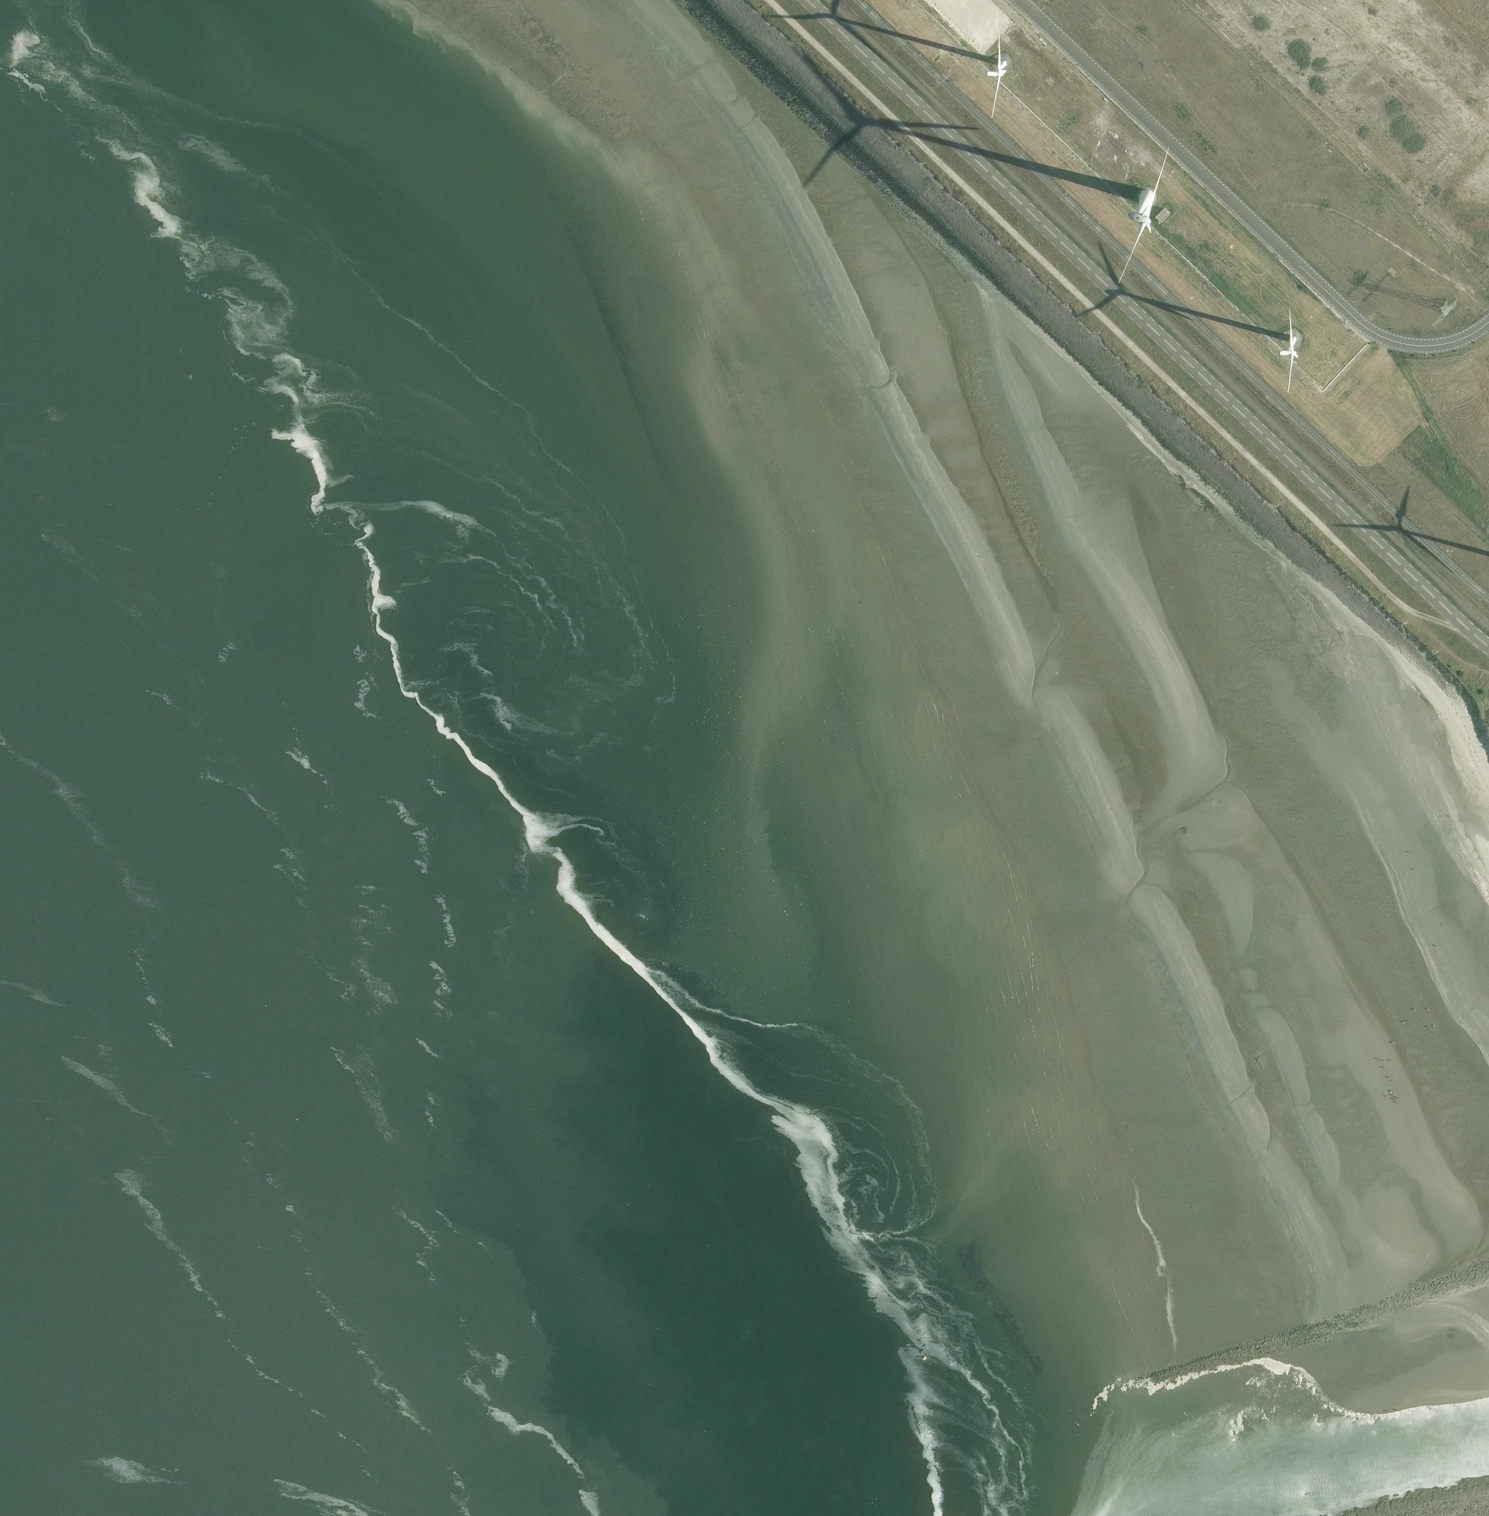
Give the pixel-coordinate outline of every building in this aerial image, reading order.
[(1139,195),(1139,197),(1140,198),(1140,200),(1141,201),(1142,203),(1144,203),(1145,204),(1147,204),(1148,204),(1150,203),(1151,202),(1152,201),(1153,200),(1154,198),(1154,197),(1154,195),(1154,194),(1153,192),(1152,191),(1151,190),(1150,189),(1148,189),(1146,189),(1145,189),(1143,190),(1142,191),(1141,192),(1140,193),(1139,195)] [(1169,213),(1165,208),(1164,208),(1156,216),(1161,221),(1169,213)]
